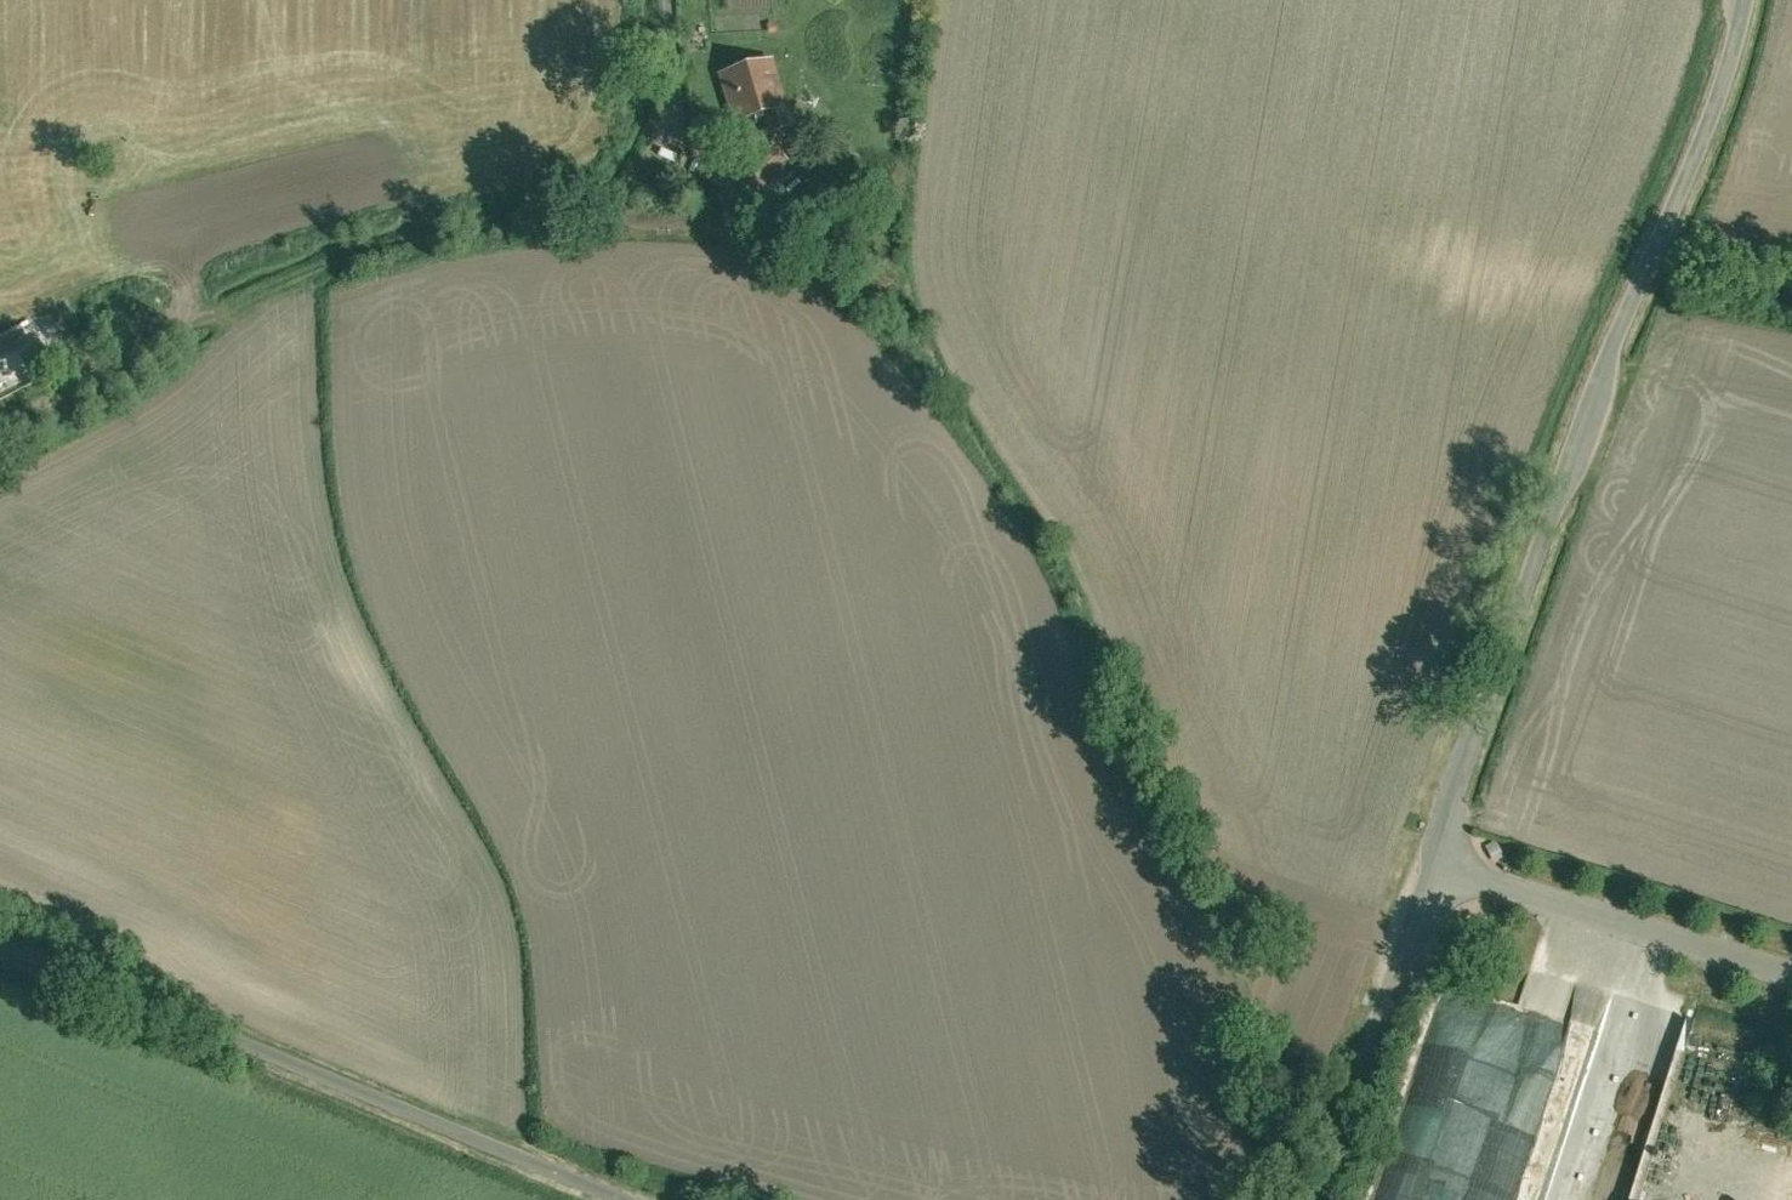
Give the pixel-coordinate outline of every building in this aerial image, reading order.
[(784,135),(766,64),(710,79),(725,136),(756,129),(759,142),(784,135)] [(789,178),(769,157),(739,186),(758,206),(789,178)]
